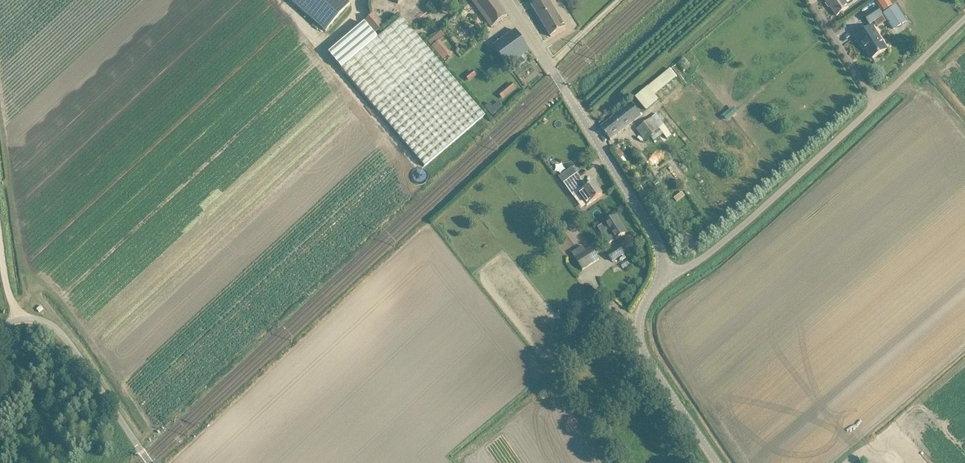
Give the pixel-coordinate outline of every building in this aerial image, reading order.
[(325,32),(350,5),(344,0),(289,0),(325,32)] [(474,3),(492,28),(508,17),(495,0),(471,0),(474,3)] [(541,2),(532,7),(551,37),(566,28),(548,0),(543,0),(541,2)] [(837,17),(845,11),(849,8),(843,0),(825,0),(837,17)] [(877,0),(885,12),(893,7),(889,0),(877,0)] [(869,24),(882,16),(877,8),(864,16),(869,24)] [(897,8),(885,16),(895,31),(907,23),(897,8)] [(364,23),(374,35),(384,26),(374,14),(364,23)] [(363,24),(327,54),(424,168),(484,117),(400,17),(375,39),(363,24)] [(872,28),(865,32),(856,38),(862,46),(863,45),(873,59),(887,50),(872,28)] [(516,31),(508,37),(493,47),(508,68),(531,51),(516,31)] [(441,32),(426,44),(444,65),(452,57),(439,41),(444,37),(441,32)] [(452,57),(458,53),(449,38),(443,41),(452,57)] [(654,108),(667,97),(663,93),(686,75),(679,66),(643,95),(654,108)] [(475,77),(483,73),(480,67),(472,71),(475,77)] [(484,108),(492,116),(497,113),(492,107),(489,104),(484,108)] [(613,118),(609,122),(601,128),(606,134),(605,135),(606,136),(607,136),(611,141),(619,135),(641,117),(631,104),(613,118)] [(652,119),(644,124),(636,130),(644,141),(652,135),(660,129),(652,119)] [(567,171),(573,167),(569,160),(563,164),(567,171)] [(643,167),(647,175),(654,171),(650,164),(643,167)] [(671,168),(662,173),(672,191),(681,185),(671,168)] [(573,170),(560,179),(564,184),(574,198),(579,195),(587,206),(602,195),(594,183),(587,188),(582,181),(578,174),(577,175),(573,170)] [(616,217),(608,222),(598,228),(602,234),(608,230),(615,241),(627,233),(616,217)] [(600,260),(592,248),(586,251),(583,246),(572,254),(583,271),(600,260)] [(624,255),(619,247),(607,254),(612,262),(624,255)]
